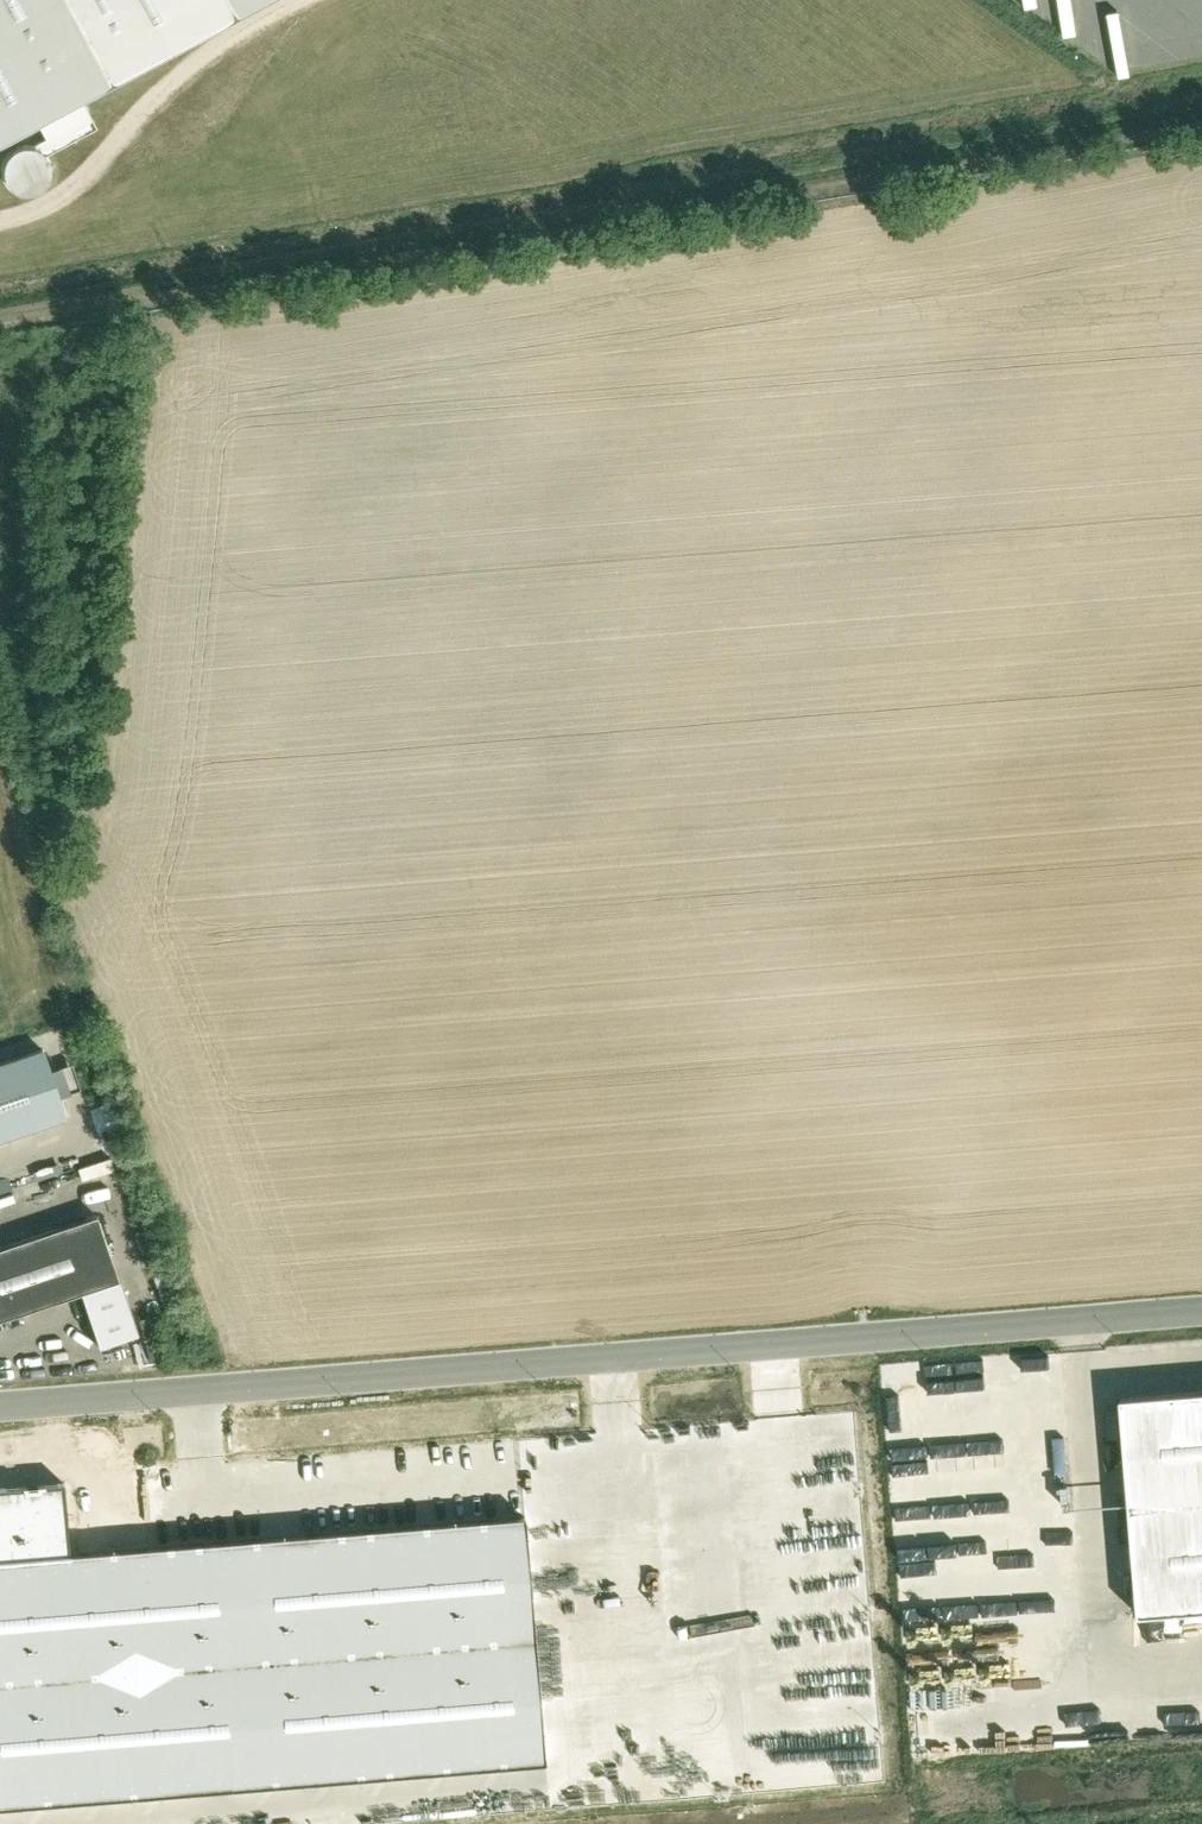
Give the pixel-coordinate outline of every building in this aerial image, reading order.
[(121,81),(76,0),(0,0),(0,147),(121,81)] [(121,81),(241,17),(232,0),(76,0),(121,81)] [(241,17),(272,0),(232,0),(241,17)] [(0,1059),(0,1138),(55,1121),(29,1049),(0,1059)] [(0,1250),(0,1322),(119,1283),(98,1218),(0,1250)] [(1124,1401),(1143,1620),(1201,1615),(1201,1394),(1124,1401)] [(0,1492),(0,1811),(549,1764),(528,1518),(72,1557),(66,1487),(0,1492)]
